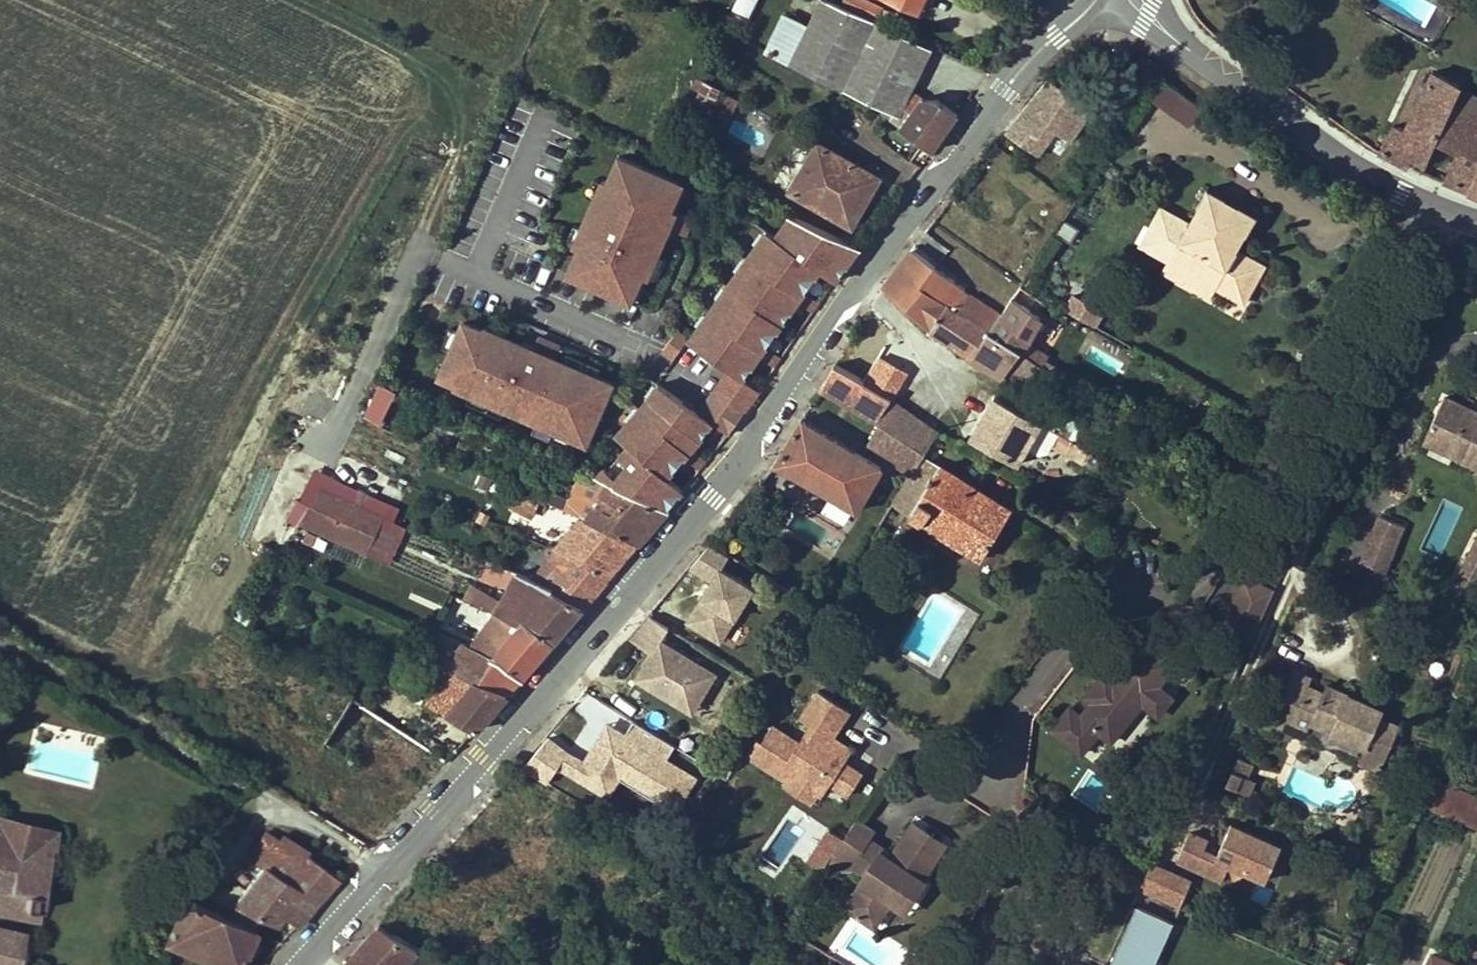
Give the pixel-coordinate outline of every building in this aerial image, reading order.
[(758,0),(736,0),(732,13),(751,19),(758,0)] [(930,48),(876,22),(827,0),(821,0),(808,26),(784,14),(766,52),(790,63),(841,89),(884,109),(882,113),(903,126),(901,128),(922,144),(910,160),(920,167),(926,158),(932,151),(953,120),(923,98),(910,89),(930,48)] [(866,0),(846,0),(844,4),(876,20),(882,7),(866,0)] [(923,0),(890,0),(917,12),(923,0)] [(892,25),(896,14),(882,7),(876,20),(877,20),(877,21),(878,19),(892,25)] [(1405,131),(1395,126),(1381,152),(1407,165),(1411,156),(1424,163),(1420,171),(1435,178),(1444,182),(1469,191),(1476,195),(1476,118),(1452,107),(1460,89),(1462,85),(1433,72),(1405,131)] [(1046,78),(1002,134),(1045,167),(1089,111),(1046,78)] [(705,121),(721,89),(704,80),(688,112),(705,121)] [(1189,127),(1202,108),(1167,82),(1153,102),(1189,127)] [(1452,107),(1476,118),(1476,97),(1460,89),(1452,107)] [(733,110),(738,99),(726,92),(720,103),(733,110)] [(958,114),(938,99),(923,98),(953,120),(958,114)] [(721,135),(733,110),(720,103),(709,128),(721,135)] [(859,200),(874,175),(818,142),(790,191),(852,226),(865,203),(859,200)] [(1420,171),(1424,163),(1411,156),(1407,165),(1420,171)] [(637,312),(685,188),(608,158),(560,282),(637,312)] [(701,185),(705,176),(692,170),(687,180),(701,185)] [(865,203),(880,178),(874,175),(859,200),(865,203)] [(1253,259),(1235,249),(1244,234),(1246,235),(1256,215),(1239,206),(1235,213),(1221,205),(1225,198),(1208,188),(1198,208),(1200,209),(1191,224),(1161,208),(1151,227),(1191,249),(1178,271),(1215,291),(1217,287),(1233,296),(1253,259)] [(1239,206),(1225,198),(1221,205),(1235,213),(1239,206)] [(1071,242),(1078,229),(1066,221),(1058,234),(1071,242)] [(1191,249),(1151,227),(1140,245),(1169,261),(1163,271),(1211,298),(1215,291),(1178,271),(1191,249)] [(832,277),(843,262),(834,257),(825,251),(815,245),(804,261),(813,267),(823,273),(832,277)] [(965,289),(947,276),(912,250),(883,287),(903,305),(930,329),(950,307),(950,306),(964,290),(965,289)] [(1244,302),(1265,266),(1253,259),(1233,296),(1244,302)] [(959,313),(971,296),(964,290),(950,306),(950,307),(959,313)] [(1001,315),(983,304),(971,296),(959,313),(989,332),(996,322),(1001,315)] [(1214,306),(1240,319),(1245,309),(1219,296),(1214,306)] [(1070,298),(1063,312),(1094,328),(1101,314),(1070,298)] [(989,332),(959,313),(950,307),(930,329),(931,330),(953,346),(969,356),(983,335),(1016,359),(1021,352),(989,332)] [(862,383),(884,343),(883,342),(891,330),(871,311),(870,311),(866,317),(858,329),(834,366),(862,383)] [(587,451),(614,385),(458,322),(431,389),(587,451)] [(1028,342),(996,322),(989,332),(1021,352),(1028,342)] [(1016,359),(983,335),(969,356),(972,358),(1003,377),(1016,359)] [(1048,355),(1028,342),(1021,352),(1040,364),(1048,355)] [(891,398),(915,363),(900,354),(885,345),(864,383),(891,398)] [(1023,388),(1040,364),(1021,352),(1016,359),(1003,377),(1023,388)] [(763,389),(772,369),(756,362),(747,382),(763,389)] [(938,432),(891,400),(862,383),(834,366),(820,390),(879,424),(868,444),(912,474),(923,457),(938,432)] [(380,421),(396,389),(381,382),(366,414),(380,421)] [(1066,436),(1080,412),(1068,405),(1055,398),(1029,388),(1017,409),(1042,423),(1066,436)] [(1066,436),(1042,423),(1017,409),(994,396),(971,438),(1018,464),(1027,449),(1039,455),(1049,452),(1053,445),(1068,454),(1075,441),(1066,436)] [(1468,415),(1471,409),(1444,397),(1428,432),(1460,447),(1455,456),(1476,466),(1476,419),(1468,415)] [(1471,409),(1468,415),(1476,419),(1476,412),(1471,409)] [(856,512),(882,466),(802,418),(774,464),(856,512)] [(367,435),(372,427),(363,421),(358,429),(367,435)] [(375,439),(382,427),(374,423),(372,427),(367,435),(375,439)] [(383,443),(390,430),(382,427),(375,439),(383,443)] [(1455,456),(1460,447),(1428,432),(1423,442),(1455,456)] [(688,484),(659,471),(649,467),(641,463),(644,457),(653,460),(661,445),(640,434),(611,483),(667,510),(688,484)] [(1091,450),(1075,441),(1068,454),(1070,454),(1084,464),(1091,451),(1091,450)] [(351,458),(356,449),(348,444),(343,452),(351,458)] [(1100,471),(1106,459),(1091,450),(1091,451),(1084,464),(1100,471)] [(649,467),(653,460),(644,457),(641,463),(649,467)] [(1012,510),(962,479),(959,483),(948,476),(951,472),(937,463),(936,466),(923,457),(912,474),(909,481),(907,479),(894,504),(982,559),(1012,510)] [(667,510),(611,483),(581,469),(572,489),(574,490),(568,503),(565,510),(581,517),(638,543),(645,534),(667,510)] [(1236,486),(1240,479),(1224,469),(1217,481),(1236,486)] [(337,495),(346,478),(333,471),(324,489),(337,495)] [(959,483),(962,479),(951,472),(948,476),(959,483)] [(374,538),(385,516),(337,495),(324,489),(321,488),(316,495),(298,523),(371,555),(378,539),(374,538)] [(568,503),(540,491),(537,497),(565,510),(568,503)] [(531,514),(537,499),(524,494),(518,508),(531,514)] [(1385,572),(1403,525),(1380,515),(1361,562),(1385,572)] [(621,563),(638,543),(581,517),(555,550),(556,550),(576,559),(578,556),(607,579),(621,563)] [(1156,547),(1161,539),(1150,532),(1146,541),(1156,547)] [(1461,573),(1476,581),(1476,540),(1461,573)] [(682,624),(720,647),(754,592),(718,570),(726,558),(705,545),(689,571),(708,583),(682,624)] [(591,598),(607,579),(578,556),(576,559),(556,550),(533,581),(552,591),(550,593),(582,608),(591,598)] [(1382,593),(1389,576),(1366,567),(1359,583),(1382,593)] [(582,608),(550,593),(552,591),(533,581),(517,572),(502,602),(478,589),(474,596),(471,603),(472,603),(472,601),(497,613),(553,642),(567,625),(582,608)] [(1461,573),(1456,582),(1474,591),(1476,585),(1476,581),(1461,573)] [(1263,614),(1274,591),(1246,579),(1236,601),(1263,614)] [(1463,614),(1474,591),(1456,582),(1445,605),(1463,614)] [(474,596),(478,589),(472,585),(468,593),(474,596)] [(471,603),(474,596),(468,593),(465,600),(471,603)] [(1251,641),(1263,614),(1236,601),(1224,628),(1251,641)] [(536,662),(553,642),(497,613),(472,646),(465,643),(459,657),(452,672),(507,694),(522,678),(536,662)] [(717,673),(661,643),(669,629),(644,615),(629,643),(648,653),(631,684),(693,717),(717,673)] [(459,657),(465,643),(437,632),(431,646),(459,657)] [(1111,742),(1143,703),(1156,685),(1158,687),(1159,686),(1177,663),(1144,637),(1112,678),(1102,690),(1095,685),(1085,696),(1092,702),(1081,715),(1070,706),(1052,729),(1081,753),(1099,731),(1111,742)] [(1377,662),(1380,655),(1373,652),(1370,659),(1377,662)] [(1308,686),(1312,678),(1293,670),(1290,678),(1308,686)] [(476,731),(507,694),(452,672),(430,700),(426,697),(423,701),(427,704),(476,731)] [(1102,690),(1112,678),(1105,672),(1095,685),(1102,690)] [(1383,711),(1327,685),(1323,693),(1308,686),(1290,678),(1271,722),(1289,730),(1292,722),(1308,729),(1311,722),(1367,748),(1368,748),(1373,739),(1391,747),(1400,726),(1380,718),(1383,711)] [(1158,715),(1173,697),(1159,686),(1158,687),(1156,685),(1143,703),(1158,715)] [(844,762),(848,756),(840,751),(845,745),(833,736),(850,710),(819,690),(801,717),(815,726),(807,738),(804,736),(799,742),(772,725),(762,741),(757,739),(748,754),(784,778),(788,771),(819,791),(823,794),(830,783),(849,796),(862,774),(844,762)] [(1308,729),(1292,722),(1289,730),(1305,737),(1308,729)] [(604,723),(584,760),(543,738),(525,771),(565,792),(571,782),(608,802),(618,783),(677,815),(697,777),(666,760),(673,747),(631,724),(625,734),(604,723)] [(1380,771),(1391,747),(1373,739),(1368,748),(1367,748),(1361,763),(1380,771)] [(852,749),(845,745),(840,751),(848,756),(852,749)] [(1246,777),(1252,763),(1239,756),(1227,785),(1247,794),(1254,780),(1246,777)] [(819,791),(788,771),(784,778),(788,781),(787,783),(813,800),(819,791)] [(1088,772),(1073,794),(1095,809),(1110,787),(1088,772)] [(1443,783),(1433,807),(1476,825),(1476,797),(1443,783)] [(780,879),(811,815),(789,805),(758,868),(780,879)] [(56,833),(0,819),(0,840),(51,853),(56,833)] [(892,904),(913,873),(923,879),(947,844),(913,821),(891,853),(892,859),(888,866),(885,864),(876,858),(875,858),(869,868),(857,860),(871,839),(876,831),(857,819),(833,855),(851,868),(864,876),(859,882),(864,885),(848,909),(872,926),(888,901),(892,904)] [(1223,881),(1230,864),(1267,880),(1282,846),(1231,824),(1217,856),(1204,850),(1209,840),(1190,832),(1177,860),(1223,881)] [(316,901),(332,884),(338,878),(306,854),(309,849),(285,834),(282,840),(268,832),(248,860),(262,868),(233,904),(231,903),(225,916),(253,928),(258,918),(273,925),(281,914),(296,926),(316,901)] [(876,858),(884,847),(871,839),(857,860),(869,868),(875,858),(876,858)] [(51,854),(51,853),(0,840),(0,914),(41,922),(51,854)] [(851,868),(833,855),(829,862),(842,870),(851,868)] [(906,913),(927,881),(923,879),(913,873),(892,904),(906,913)] [(1168,903),(1140,891),(1136,900),(1163,913),(1168,903)] [(435,921),(403,899),(400,897),(401,897),(399,896),(379,924),(380,925),(419,948),(421,949),(426,943),(421,939),(435,921)] [(255,929),(253,928),(225,916),(181,898),(163,942),(219,964),(241,964),(255,929)] [(1173,922),(1138,906),(1111,964),(1154,964),(1173,922)] [(419,948),(380,925),(345,964),(405,964),(419,948)] [(26,933),(0,927),(0,964),(21,964),(26,933)] [(1432,954),(1427,964),(1457,964),(1432,954)]
